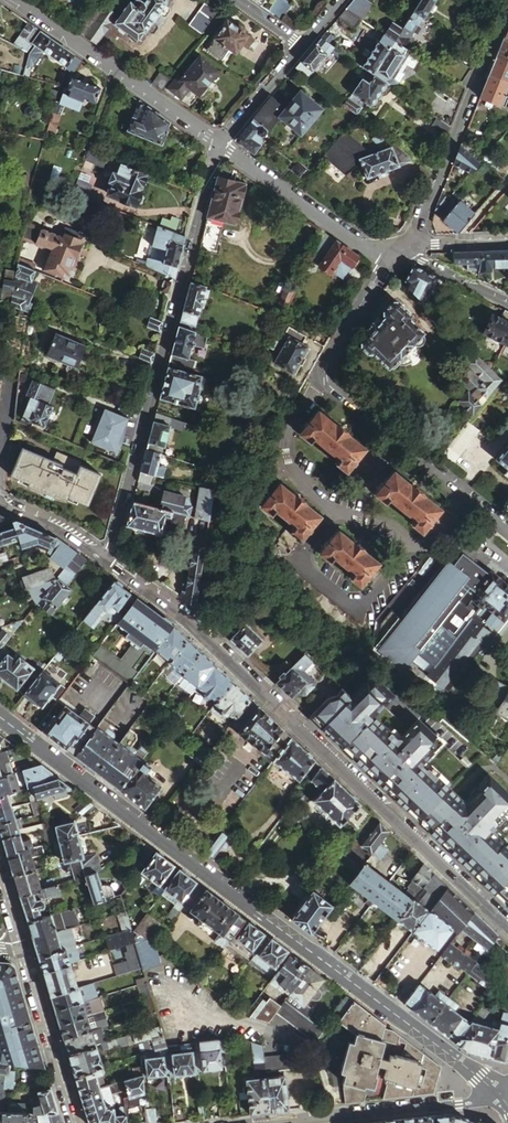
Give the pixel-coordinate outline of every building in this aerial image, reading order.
[(142,4),(139,1),(135,1),(134,2),(131,0),(129,0),(114,22),(138,39),(143,31),(146,33),(147,30),(152,34),(154,34),(159,28),(158,25),(153,21),(158,15),(164,19),(166,18),(171,12),(171,10),(165,6),(166,4),(165,2),(166,0),(145,0),(142,4)] [(218,9),(206,0),(190,22),(203,31),(218,9)] [(287,0),(276,0),(269,10),(280,18),(291,3),(287,0)] [(363,0),(351,0),(345,7),(361,17),(361,18),(370,5),(363,0)] [(403,25),(411,30),(416,21),(418,23),(423,15),(425,17),(435,0),(419,0),(403,25)] [(85,34),(96,42),(115,15),(104,7),(94,22),(85,34)] [(361,17),(345,7),(338,16),(354,28),(361,17)] [(85,34),(94,22),(85,16),(76,28),(85,34)] [(214,39),(215,40),(229,50),(235,54),(242,44),(245,46),(250,39),(242,33),(243,31),(243,30),(240,27),(239,27),(237,29),(227,21),(214,39)] [(411,30),(403,25),(401,28),(400,30),(410,36),(418,23),(416,21),(411,30)] [(401,28),(392,23),(385,33),(394,39),(400,30),(401,28)] [(37,30),(28,24),(13,45),(23,50),(37,30)] [(27,52),(33,44),(31,43),(39,32),(37,30),(23,50),(27,52)] [(326,30),(320,37),(329,43),(333,35),(326,30)] [(410,36),(400,30),(394,39),(403,45),(410,36)] [(66,68),(74,57),(39,32),(31,43),(33,44),(66,68)] [(394,39),(385,33),(378,44),(376,43),(362,65),(367,69),(373,73),(394,39)] [(320,37),(295,68),(308,77),(313,71),(311,70),(327,52),(328,53),(334,46),(329,43),(320,37)] [(504,38),(502,43),(496,56),(507,60),(507,40),(504,38)] [(403,45),(394,39),(373,73),(385,81),(388,76),(390,77),(395,68),(404,53),(402,52),(406,47),(403,45)] [(221,61),(229,50),(215,40),(206,51),(221,61)] [(167,92),(180,101),(190,87),(199,94),(200,93),(202,94),(204,93),(206,89),(206,87),(205,86),(218,69),(199,55),(178,82),(176,80),(167,92)] [(496,56),(489,74),(507,81),(507,60),(496,56)] [(81,62),(74,57),(66,68),(65,71),(72,75),(81,62)] [(403,73),(395,68),(390,77),(388,76),(385,81),(386,82),(389,84),(397,82),(403,73)] [(373,73),(367,69),(363,76),(369,80),(373,73)] [(163,89),(172,78),(163,70),(153,82),(163,89)] [(385,81),(373,73),(369,80),(363,76),(344,105),(356,113),(361,106),(357,104),(360,100),(367,104),(371,104),(375,98),(374,96),(372,95),(376,91),(379,93),(386,82),(385,81)] [(507,85),(507,81),(489,74),(481,95),(480,96),(504,106),(507,95),(504,94),(507,85)] [(55,102),(46,135),(54,138),(64,105),(78,111),(83,99),(94,103),(100,89),(70,77),(66,88),(67,89),(65,94),(62,93),(58,103),(55,102)] [(55,99),(57,92),(50,90),(48,96),(55,99)] [(284,107),(271,96),(253,118),(267,129),(277,117),(300,135),(322,109),(298,90),(284,107)] [(169,123),(139,102),(127,130),(161,144),(166,132),(165,131),(169,123)] [(33,115),(34,111),(32,108),(29,107),(26,109),(25,113),(26,116),(30,117),(33,115)] [(451,126),(455,116),(443,111),(440,118),(451,126)] [(240,142),(255,153),(266,140),(261,136),(267,129),(253,118),(239,136),(240,142)] [(440,118),(439,118),(434,126),(447,135),(451,126),(440,118)] [(415,158),(373,126),(368,133),(381,147),(358,157),(366,178),(415,158)] [(460,145),(452,163),(470,171),(480,159),(460,145)] [(490,149),(481,160),(492,169),(498,163),(493,159),(497,155),(490,149)] [(105,157),(88,151),(82,167),(91,170),(94,162),(102,165),(105,157)] [(298,184),(311,168),(295,156),(282,172),(298,184)] [(144,173),(120,163),(115,174),(113,173),(111,174),(107,183),(111,185),(108,194),(134,204),(134,202),(136,203),(137,204),(138,204),(138,203),(141,202),(143,201),(142,200),(143,198),(144,198),(144,196),(143,196),(142,194),(142,193),(141,192),(140,192),(139,192),(139,190),(138,190),(144,173)] [(431,171),(422,163),(417,170),(427,177),(431,171)] [(17,184),(25,186),(27,179),(9,176),(8,183),(10,183),(17,184)] [(206,216),(234,224),(245,183),(217,176),(206,216)] [(439,209),(434,210),(434,213),(441,220),(457,201),(463,194),(456,188),(443,204),(439,209)] [(439,208),(448,197),(440,193),(436,201),(434,207),(434,210),(439,208)] [(441,220),(457,234),(474,215),(466,209),(467,208),(460,202),(459,202),(457,201),(441,220)] [(102,227),(110,216),(103,211),(95,222),(102,227)] [(234,224),(206,216),(200,239),(228,246),(234,224)] [(64,237),(27,223),(26,229),(24,238),(53,250),(45,270),(64,278),(68,269),(72,271),(77,257),(81,256),(84,249),(82,246),(82,245),(64,237)] [(371,235),(379,235),(381,232),(380,226),(377,224),(372,224),(369,227),(371,235)] [(173,277),(184,235),(162,227),(154,247),(168,252),(164,265),(157,262),(154,269),(173,277)] [(67,230),(64,237),(82,245),(85,238),(67,230)] [(323,238),(311,262),(327,273),(330,269),(338,275),(358,288),(366,275),(351,266),(355,259),(354,256),(355,255),(325,234),(322,238),(323,238)] [(481,251),(453,252),(453,263),(474,263),(474,264),(480,264),(481,251)] [(481,251),(480,264),(479,271),(491,271),(491,267),(507,267),(507,251),(481,251)] [(431,253),(429,256),(440,261),(439,253),(431,253)] [(20,258),(19,265),(28,268),(30,263),(20,258)] [(28,268),(35,271),(37,266),(30,263),(28,268)] [(12,306),(22,310),(26,301),(27,302),(35,284),(33,282),(37,272),(35,271),(28,268),(19,265),(17,274),(12,301),(12,306)] [(405,286),(424,305),(427,305),(428,302),(426,300),(437,278),(412,266),(404,281),(407,282),(405,286)] [(330,269),(327,273),(336,279),(338,275),(330,269)] [(2,299),(12,301),(17,274),(7,272),(2,299)] [(177,325),(193,331),(198,313),(201,302),(202,302),(204,295),(203,295),(206,286),(189,281),(177,325)] [(275,308),(284,313),(297,289),(288,284),(275,308)] [(384,317),(384,318),(375,327),(372,324),(370,324),(364,331),(364,332),(367,335),(360,343),(361,349),(368,356),(373,356),(388,371),(414,345),(416,346),(417,347),(419,347),(420,346),(422,345),(423,344),(424,344),(424,341),(424,340),(424,339),(423,337),(423,336),(424,335),(409,319),(412,315),(401,304),(398,302),(397,301),(395,301),(394,301),(393,301),(392,302),(391,302),(385,308),(384,309),(383,310),(383,311),(383,312),(383,313),(383,314),(383,315),(383,316),(384,317)] [(504,310),(500,318),(493,315),(483,334),(504,344),(507,336),(507,312),(504,310)] [(162,321),(150,317),(147,326),(159,331),(162,321)] [(281,335),(288,320),(281,317),(275,331),(281,335)] [(193,331),(177,325),(168,358),(168,362),(191,369),(194,360),(187,358),(195,332),(193,331)] [(296,367),(309,374),(316,362),(303,354),(307,348),(301,345),(306,337),(289,328),(284,336),(289,338),(274,364),(291,374),(296,367)] [(281,335),(275,331),(267,346),(274,349),(281,335)] [(76,368),(85,346),(54,334),(45,356),(76,368)] [(274,349),(267,346),(262,358),(268,361),(274,349)] [(151,362),(153,353),(141,348),(138,357),(151,362)] [(486,398),(501,380),(500,379),(475,354),(468,361),(468,366),(471,368),(484,381),(477,388),(477,390),(486,398)] [(197,386),(200,375),(167,366),(158,397),(194,407),(199,387),(197,386)] [(469,393),(480,405),(484,400),(486,398),(477,390),(477,388),(484,381),(471,368),(458,381),(469,393)] [(42,375),(36,372),(33,388),(37,388),(38,386),(40,386),(42,375)] [(20,422),(34,428),(36,424),(49,429),(55,416),(60,419),(63,411),(26,395),(26,394),(17,391),(17,397),(25,400),(25,399),(29,400),(20,422)] [(458,402),(472,416),(480,405),(469,393),(467,393),(458,402)] [(138,412),(121,406),(118,414),(135,422),(138,412)] [(341,428),(319,409),(304,427),(301,425),(299,427),(302,430),(299,435),(309,443),(313,438),(339,459),(335,464),(345,473),(366,448),(348,434),(341,428)] [(169,417),(155,411),(145,448),(159,453),(161,445),(163,446),(169,425),(167,424),(169,417)] [(177,421),(170,444),(190,450),(198,427),(177,421)] [(344,424),(341,428),(348,434),(352,430),(351,426),(348,423),(344,424)] [(466,423),(441,454),(451,463),(477,432),(466,423)] [(507,470),(507,443),(495,460),(507,470)] [(392,451),(392,450),(387,446),(384,446),(381,450),(378,447),(367,462),(381,473),(392,458),(388,456),(392,451)] [(139,470),(154,474),(159,453),(145,448),(139,470)] [(94,493),(102,471),(80,463),(77,472),(62,466),(63,464),(24,449),(14,476),(23,479),(24,477),(33,480),(31,485),(46,491),(47,489),(69,497),(71,492),(82,496),(81,499),(89,502),(93,492),(94,493)] [(151,483),(154,474),(139,470),(137,480),(151,483)] [(410,484),(394,470),(374,495),(384,504),(389,499),(414,520),(410,524),(421,533),(425,529),(428,531),(431,528),(427,526),(441,508),(418,490),(410,484)] [(413,480),(410,484),(418,490),(421,486),(421,482),(417,479),(413,480)] [(290,531),(301,539),(304,535),(307,538),(310,534),(307,532),(320,516),(303,502),(295,496),(279,483),(260,507),(271,515),(274,511),(293,527),(290,531)] [(208,520),(213,490),(200,486),(196,508),(181,504),(183,495),(164,491),(160,507),(184,513),(208,520)] [(297,494),(295,496),(303,502),(304,500),(304,496),(301,494),(297,494)] [(160,507),(131,500),(125,525),(159,534),(165,512),(171,514),(170,517),(183,520),(184,513),(160,507)] [(13,522),(15,521),(0,515),(0,526),(13,522)] [(55,537),(15,521),(13,522),(17,538),(20,547),(32,544),(33,544),(33,545),(46,551),(53,554),(51,557),(64,566),(75,552),(55,537)] [(17,538),(13,522),(0,526),(0,540),(1,543),(17,538)] [(287,528),(277,541),(290,552),(301,539),(290,531),(287,528)] [(354,543),(337,530),(324,546),(321,544),(318,547),(321,549),(318,553),(328,562),(332,558),(350,573),(347,577),(359,587),(363,583),(366,585),(369,582),(366,579),(378,563),(361,549),(354,543)] [(357,539),(354,543),(361,549),(364,545),(364,541),(361,539),(357,539)] [(194,606),(204,541),(201,541),(200,546),(193,545),(188,575),(183,578),(180,596),(194,606)] [(84,559),(75,552),(64,566),(55,577),(36,602),(50,613),(70,588),(65,584),(84,559)] [(489,574),(462,553),(452,566),(448,563),(391,635),(379,650),(402,668),(414,653),(458,598),(460,599),(465,603),(464,604),(469,608),(473,604),(468,600),(471,597),(475,592),(479,587),(478,586),(489,574)] [(27,588),(55,577),(50,567),(43,569),(40,570),(38,566),(37,565),(32,566),(34,572),(23,576),(27,588)] [(475,592),(471,597),(479,605),(474,611),(489,624),(495,623),(499,618),(501,619),(507,611),(507,587),(500,580),(499,579),(500,578),(499,577),(494,572),(493,572),(492,574),(490,572),(489,574),(478,586),(479,587),(475,592)] [(36,602),(55,577),(27,588),(36,602)] [(507,580),(506,579),(504,578),(503,578),(502,578),(502,579),(500,580),(507,587),(507,581),(507,580)] [(135,596),(113,580),(82,619),(89,624),(95,617),(98,619),(106,610),(111,604),(116,608),(122,614),(135,596)] [(135,596),(122,614),(103,638),(104,639),(92,655),(129,683),(154,650),(173,625),(173,624),(135,596)] [(415,654),(425,662),(469,608),(464,604),(465,603),(460,599),(458,598),(414,653),(415,654)] [(493,634),(470,617),(426,676),(443,688),(478,641),(485,645),(493,634)] [(8,624),(10,629),(7,632),(4,630),(1,631),(0,632),(0,647),(22,620),(8,624)] [(262,639),(244,621),(229,639),(246,656),(262,639)] [(187,637),(173,625),(154,650),(169,661),(187,637)] [(366,635),(360,631),(347,647),(356,654),(364,643),(366,635)] [(169,661),(164,667),(167,670),(170,665),(182,674),(200,650),(187,637),(169,661)] [(58,659),(66,650),(61,646),(53,655),(58,659)] [(0,647),(0,675),(23,693),(42,670),(46,665),(43,663),(40,666),(37,663),(33,667),(15,653),(12,656),(0,647)] [(200,650),(182,674),(176,682),(179,684),(178,685),(190,694),(194,688),(213,663),(200,650)] [(316,666),(303,653),(291,666),(284,673),(282,672),(278,676),(279,678),(274,683),(290,698),(296,692),(300,695),(305,695),(313,686),(313,681),(308,675),(316,666)] [(213,663),(194,688),(200,693),(198,695),(198,699),(201,701),(205,701),(206,700),(212,706),(231,680),(213,663)] [(63,687),(42,670),(23,693),(34,702),(35,701),(41,706),(46,699),(47,700),(50,696),(54,699),(63,687)] [(250,698),(231,680),(212,706),(210,708),(220,715),(221,713),(223,715),(227,714),(228,713),(234,718),(250,698)] [(507,900),(507,844),(503,839),(507,833),(507,791),(488,776),(463,805),(447,792),(452,784),(424,761),(434,743),(417,728),(396,740),(371,717),(390,699),(373,686),(349,712),(337,705),(329,706),(314,722),(504,904),(507,900)] [(493,711),(507,719),(507,689),(507,688),(500,701),(493,711)] [(250,698),(234,718),(233,720),(240,726),(237,730),(264,751),(264,750),(273,757),(290,736),(250,698)] [(57,700),(37,727),(75,756),(94,730),(87,725),(95,714),(85,707),(79,714),(65,704),(64,705),(57,700)] [(102,719),(94,730),(75,756),(96,772),(119,743),(113,739),(115,737),(114,733),(108,727),(110,724),(102,719)] [(119,743),(96,772),(119,789),(141,759),(128,750),(135,740),(136,734),(129,729),(119,743)] [(17,748),(1,736),(0,736),(0,753),(17,748)] [(314,759),(290,736),(273,757),(273,758),(299,778),(314,759)] [(211,749),(199,740),(188,755),(200,764),(211,749)] [(1,776),(7,775),(13,773),(8,759),(7,755),(21,751),(17,748),(0,753),(0,777),(1,776)] [(24,770),(25,769),(40,765),(30,757),(21,760),(24,770)] [(151,766),(141,758),(141,759),(119,789),(144,808),(161,785),(145,773),(151,766)] [(320,764),(309,779),(320,789),(311,799),(338,825),(345,818),(357,830),(370,813),(320,764)] [(30,787),(33,785),(58,778),(40,765),(25,769),(30,787)] [(7,793),(23,789),(22,783),(5,788),(1,776),(0,777),(0,795),(7,793)] [(69,787),(58,778),(33,785),(37,798),(53,793),(55,798),(67,795),(66,790),(69,789),(69,787)] [(37,799),(37,798),(33,785),(30,787),(27,787),(31,801),(37,799)] [(81,815),(89,809),(94,805),(76,792),(69,801),(77,807),(74,810),(81,815)] [(7,793),(0,795),(0,811),(11,807),(7,793)] [(35,815),(41,813),(37,799),(31,801),(35,815)] [(15,819),(11,807),(0,811),(0,824),(15,819)] [(46,820),(44,820),(44,822),(42,822),(39,821),(17,827),(15,819),(0,824),(0,833),(2,838),(19,833),(42,826),(45,825),(45,824),(47,824),(46,820)] [(50,841),(77,835),(73,821),(72,822),(60,824),(46,827),(47,830),(50,841)] [(345,845),(365,860),(371,852),(379,841),(388,830),(379,821),(365,840),(355,833),(345,845)] [(230,835),(221,828),(203,852),(212,859),(223,845),(226,847),(233,838),(230,835)] [(6,853),(27,846),(39,844),(37,836),(21,839),(19,833),(2,838),(6,853)] [(73,858),(79,857),(82,856),(77,835),(50,841),(50,842),(57,862),(73,858)] [(388,848),(379,841),(371,852),(380,859),(388,848)] [(153,850),(145,843),(133,858),(136,859),(133,864),(138,868),(153,850)] [(13,875),(34,868),(27,846),(6,853),(13,875)] [(179,869),(153,850),(138,868),(138,869),(156,883),(153,886),(157,889),(155,893),(158,895),(164,888),(179,869)] [(84,873),(95,869),(98,867),(95,853),(82,856),(79,857),(84,873)] [(79,857),(73,858),(79,877),(85,875),(84,873),(79,857)] [(364,862),(349,882),(373,901),(388,880),(364,862)] [(432,872),(423,863),(411,879),(412,879),(407,886),(417,893),(421,888),(432,872)] [(19,894),(42,887),(36,867),(34,868),(13,875),(19,894)] [(86,880),(92,896),(93,901),(110,895),(111,895),(110,887),(109,885),(108,884),(106,883),(105,883),(104,883),(100,883),(95,869),(84,873),(85,875),(86,880)] [(199,884),(179,869),(164,888),(178,899),(167,914),(172,918),(184,904),(199,884)] [(446,885),(432,872),(421,888),(432,897),(431,899),(435,901),(446,885)] [(413,898),(388,880),(373,901),(397,919),(413,898)] [(27,921),(41,917),(38,910),(43,908),(45,905),(44,901),(41,899),(60,893),(57,883),(42,887),(19,894),(27,921)] [(199,884),(184,904),(191,909),(189,911),(194,915),(193,917),(192,917),(191,919),(195,922),(199,922),(200,919),(218,933),(212,940),(222,948),(226,943),(245,919),(238,914),(206,889),(205,889),(199,885),(199,884)] [(446,885),(435,901),(429,909),(431,909),(437,914),(438,913),(445,919),(445,920),(451,925),(458,930),(460,928),(473,911),(446,885)] [(311,934),(332,905),(324,899),(312,890),(291,919),(311,934)] [(110,895),(116,911),(117,913),(124,911),(118,893),(111,895),(110,895)] [(413,898),(397,919),(413,930),(429,909),(413,898)] [(33,939),(69,927),(79,925),(75,911),(76,911),(75,907),(41,917),(27,921),(33,939)] [(429,909),(413,930),(436,948),(452,927),(451,925),(445,920),(445,919),(438,913),(437,914),(431,909),(429,909)] [(123,931),(130,928),(126,917),(124,911),(117,913),(122,927),(123,931)] [(485,922),(473,911),(460,928),(471,939),(485,922)] [(145,912),(139,921),(132,930),(152,945),(165,928),(145,912)] [(130,928),(131,931),(132,930),(139,921),(126,917),(130,928)] [(245,919),(226,943),(249,960),(251,957),(267,936),(264,934),(264,933),(248,921),(245,919)] [(496,933),(485,922),(471,939),(483,951),(496,933)] [(38,956),(65,948),(75,945),(69,927),(33,939),(38,956)] [(109,949),(135,942),(131,931),(130,928),(123,931),(105,936),(109,949)] [(267,936),(251,957),(270,972),(267,975),(270,978),(289,953),(286,950),(287,950),(271,938),(271,939),(267,936)] [(472,965),(449,942),(440,954),(459,969),(460,967),(467,972),(472,965)] [(65,948),(38,956),(43,972),(69,963),(65,948)] [(290,952),(289,953),(270,978),(268,981),(286,995),(309,966),(290,952)] [(10,963),(0,962),(0,1042),(1,1046),(3,1046),(1,1061),(10,1062),(44,1067),(13,967),(10,963)] [(43,972),(50,996),(77,987),(71,968),(75,967),(73,962),(69,963),(43,972)] [(479,972),(472,965),(467,972),(462,978),(480,995),(479,972)] [(283,999),(291,1005),(295,999),(303,1005),(310,997),(310,998),(312,999),(314,999),(318,999),(319,997),(320,996),(321,994),(321,991),(320,988),(318,987),(317,987),(324,978),(309,966),(286,995),(283,999)] [(137,984),(147,981),(145,976),(136,979),(137,984)] [(142,998),(151,996),(147,981),(137,984),(142,998)] [(435,995),(419,983),(404,1003),(429,1023),(448,997),(439,990),(435,995)] [(80,996),(81,1001),(91,998),(87,984),(77,987),(80,996)] [(50,996),(54,1010),(81,1001),(80,996),(77,987),(50,996)] [(264,1001),(257,995),(248,1007),(243,1014),(244,1014),(266,1020),(272,1012),(262,1004),(264,1001)] [(338,1009),(343,1013),(353,1000),(347,995),(338,1009)] [(146,1013),(155,1010),(151,996),(142,998),(146,1013)] [(457,1004),(448,997),(429,1023),(454,1042),(469,1021),(454,1009),(457,1004)] [(314,1041),(326,1025),(324,1025),(320,1025),(316,1023),(291,1005),(283,999),(274,1010),(314,1041)] [(363,1101),(368,1086),(370,1078),(366,1077),(369,1068),(372,1069),(377,1049),(381,1050),(384,1040),(398,1044),(399,1040),(400,1035),(393,1030),(385,1027),(385,1024),(353,1000),(343,1013),(338,1019),(355,1034),(353,1042),(348,1040),(339,1071),(344,1072),(342,1081),(345,1103),(363,1101)] [(54,1010),(59,1025),(86,1016),(84,1010),(81,1001),(54,1010)] [(243,1002),(237,1009),(243,1014),(248,1007),(243,1002)] [(469,1021),(454,1042),(467,1051),(490,1057),(503,1010),(480,1005),(480,1007),(469,1021)] [(86,1016),(91,1015),(90,1012),(95,1010),(94,1007),(84,1010),(86,1016)] [(150,1027),(160,1024),(155,1010),(146,1013),(150,1027)] [(490,1057),(505,1061),(507,1051),(507,1011),(503,1010),(490,1057)] [(59,1025),(63,1038),(90,1030),(107,1025),(105,1018),(88,1023),(86,1016),(59,1025)] [(146,1051),(166,1045),(160,1024),(150,1027),(116,1038),(118,1046),(145,1038),(145,1041),(143,1041),(146,1051)] [(63,1038),(68,1053),(94,1044),(90,1030),(63,1038)] [(226,1066),(223,1039),(195,1042),(198,1071),(203,1070),(203,1069),(221,1068),(221,1066),(226,1066)] [(441,1066),(407,1040),(406,1043),(403,1056),(395,1054),(395,1055),(388,1078),(383,1099),(434,1093),(441,1066)] [(198,1071),(195,1042),(167,1045),(170,1073),(170,1076),(175,1075),(175,1074),(194,1071),(194,1073),(198,1073),(198,1071)] [(254,1063),(265,1063),(264,1056),(264,1045),(254,1042),(254,1063)] [(74,1074),(99,1066),(101,1066),(94,1044),(68,1053),(74,1074)] [(142,1066),(142,1074),(142,1076),(147,1075),(147,1076),(165,1075),(166,1074),(170,1073),(167,1045),(166,1045),(146,1051),(141,1053),(142,1066)] [(388,1078),(395,1055),(390,1054),(389,1058),(380,1055),(381,1050),(377,1049),(372,1069),(369,1068),(366,1077),(370,1078),(368,1086),(373,1087),(377,1074),(375,1074),(377,1064),(386,1067),(384,1076),(388,1078)] [(265,1063),(265,1070),(298,1067),(296,1051),(264,1056),(265,1063)] [(0,1061),(0,1072),(8,1073),(10,1062),(1,1061),(0,1061)] [(74,1074),(80,1093),(100,1087),(96,1077),(105,1075),(104,1071),(103,1071),(102,1068),(99,1066),(74,1074)] [(142,1074),(142,1066),(132,1069),(135,1077),(142,1074)] [(270,1112),(288,1110),(284,1076),(272,1078),(271,1071),(265,1072),(266,1079),(270,1112)] [(142,1076),(142,1074),(135,1077),(123,1080),(128,1097),(144,1092),(142,1076)] [(270,1112),(266,1079),(246,1081),(247,1092),(244,1093),(245,1100),(240,1100),(242,1115),(270,1112)] [(125,1104),(121,1105),(120,1106),(122,1112),(117,1114),(108,1085),(100,1087),(80,1093),(89,1122),(126,1122),(125,1104)] [(32,1112),(39,1112),(44,1113),(57,1111),(54,1101),(50,1087),(38,1091),(42,1104),(31,1108),(32,1112)] [(184,1105),(173,1106),(174,1122),(185,1121),(184,1105)] [(33,1122),(40,1122),(39,1112),(32,1112),(10,1111),(5,1111),(3,1111),(2,1122),(30,1122),(33,1122)] [(57,1111),(44,1113),(39,1112),(40,1122),(61,1122),(58,1111),(57,1111)] [(465,1117),(449,1113),(436,1114),(437,1122),(466,1122),(465,1117)] [(425,1115),(426,1122),(437,1122),(436,1114),(425,1115)]
